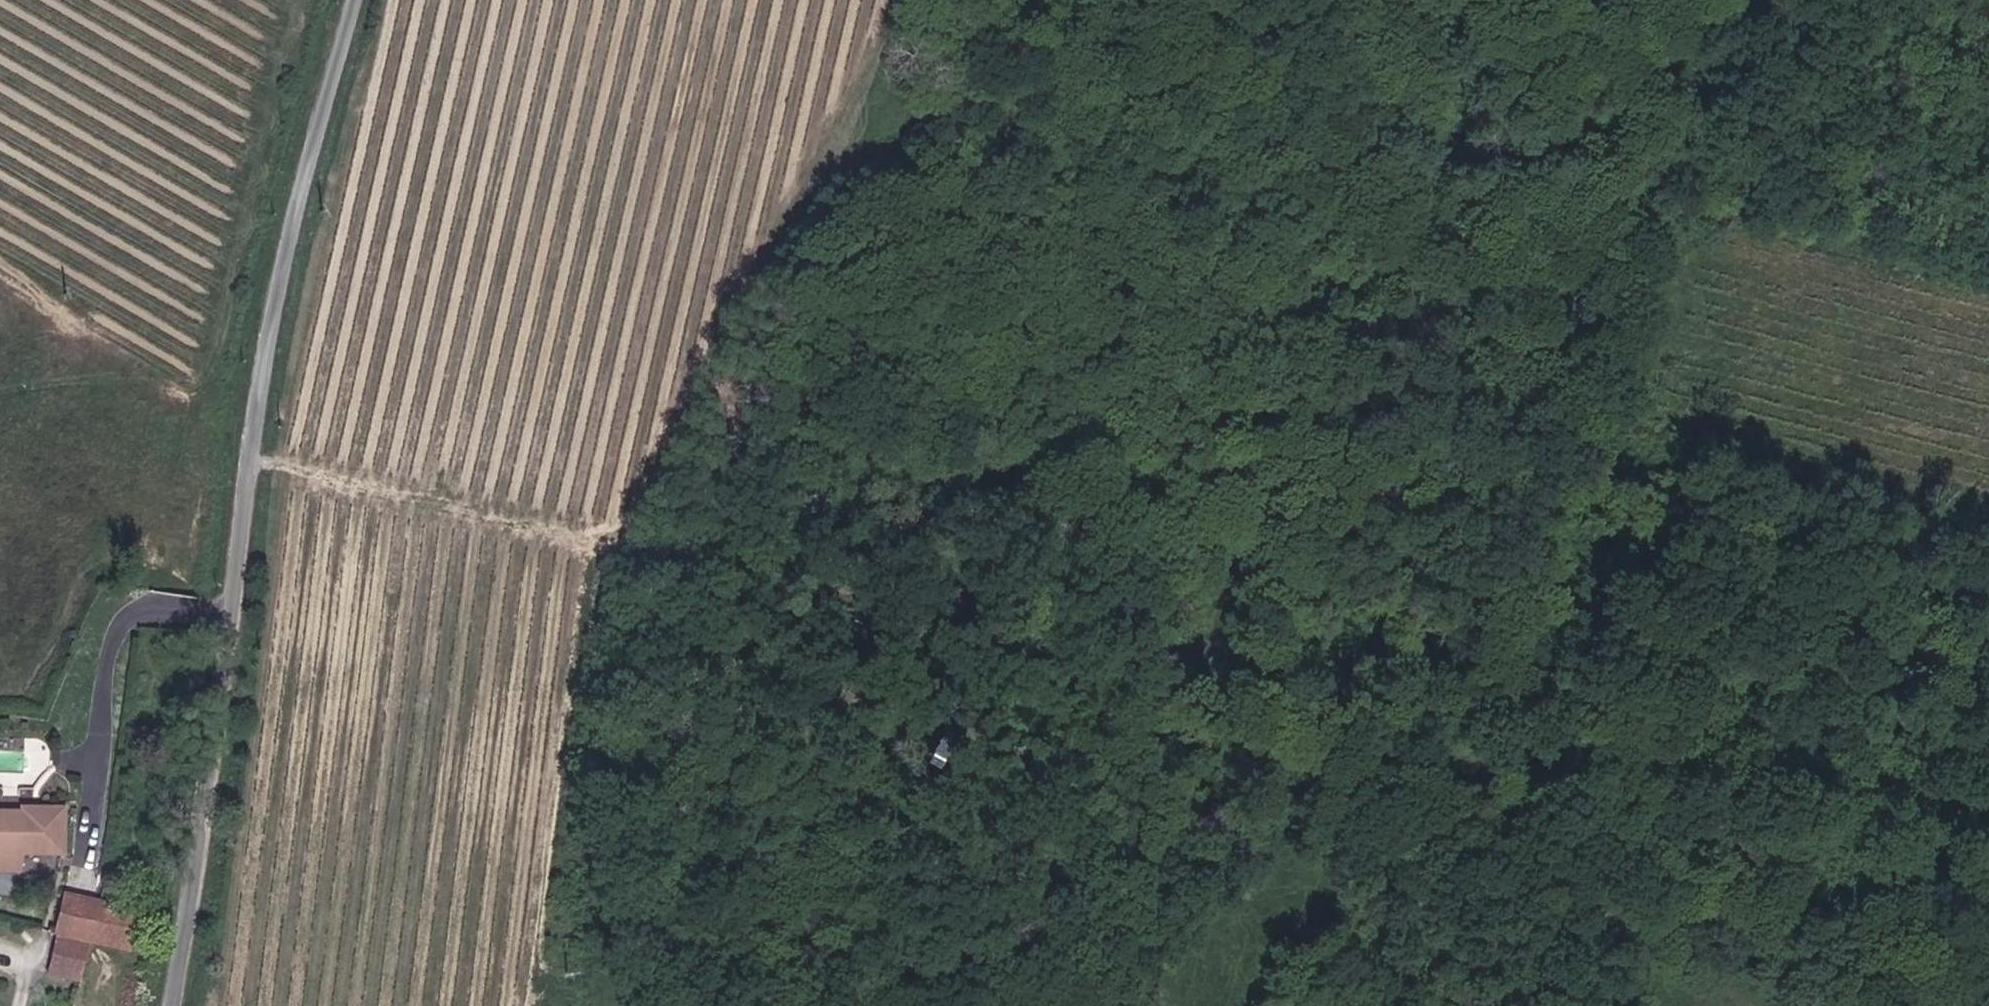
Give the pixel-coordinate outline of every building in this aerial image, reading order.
[(67,805),(22,804),(22,810),(0,809),(0,870),(23,870),(23,854),(67,855),(67,805)] [(138,910),(67,895),(50,975),(83,981),(91,943),(129,951),(138,910)]
